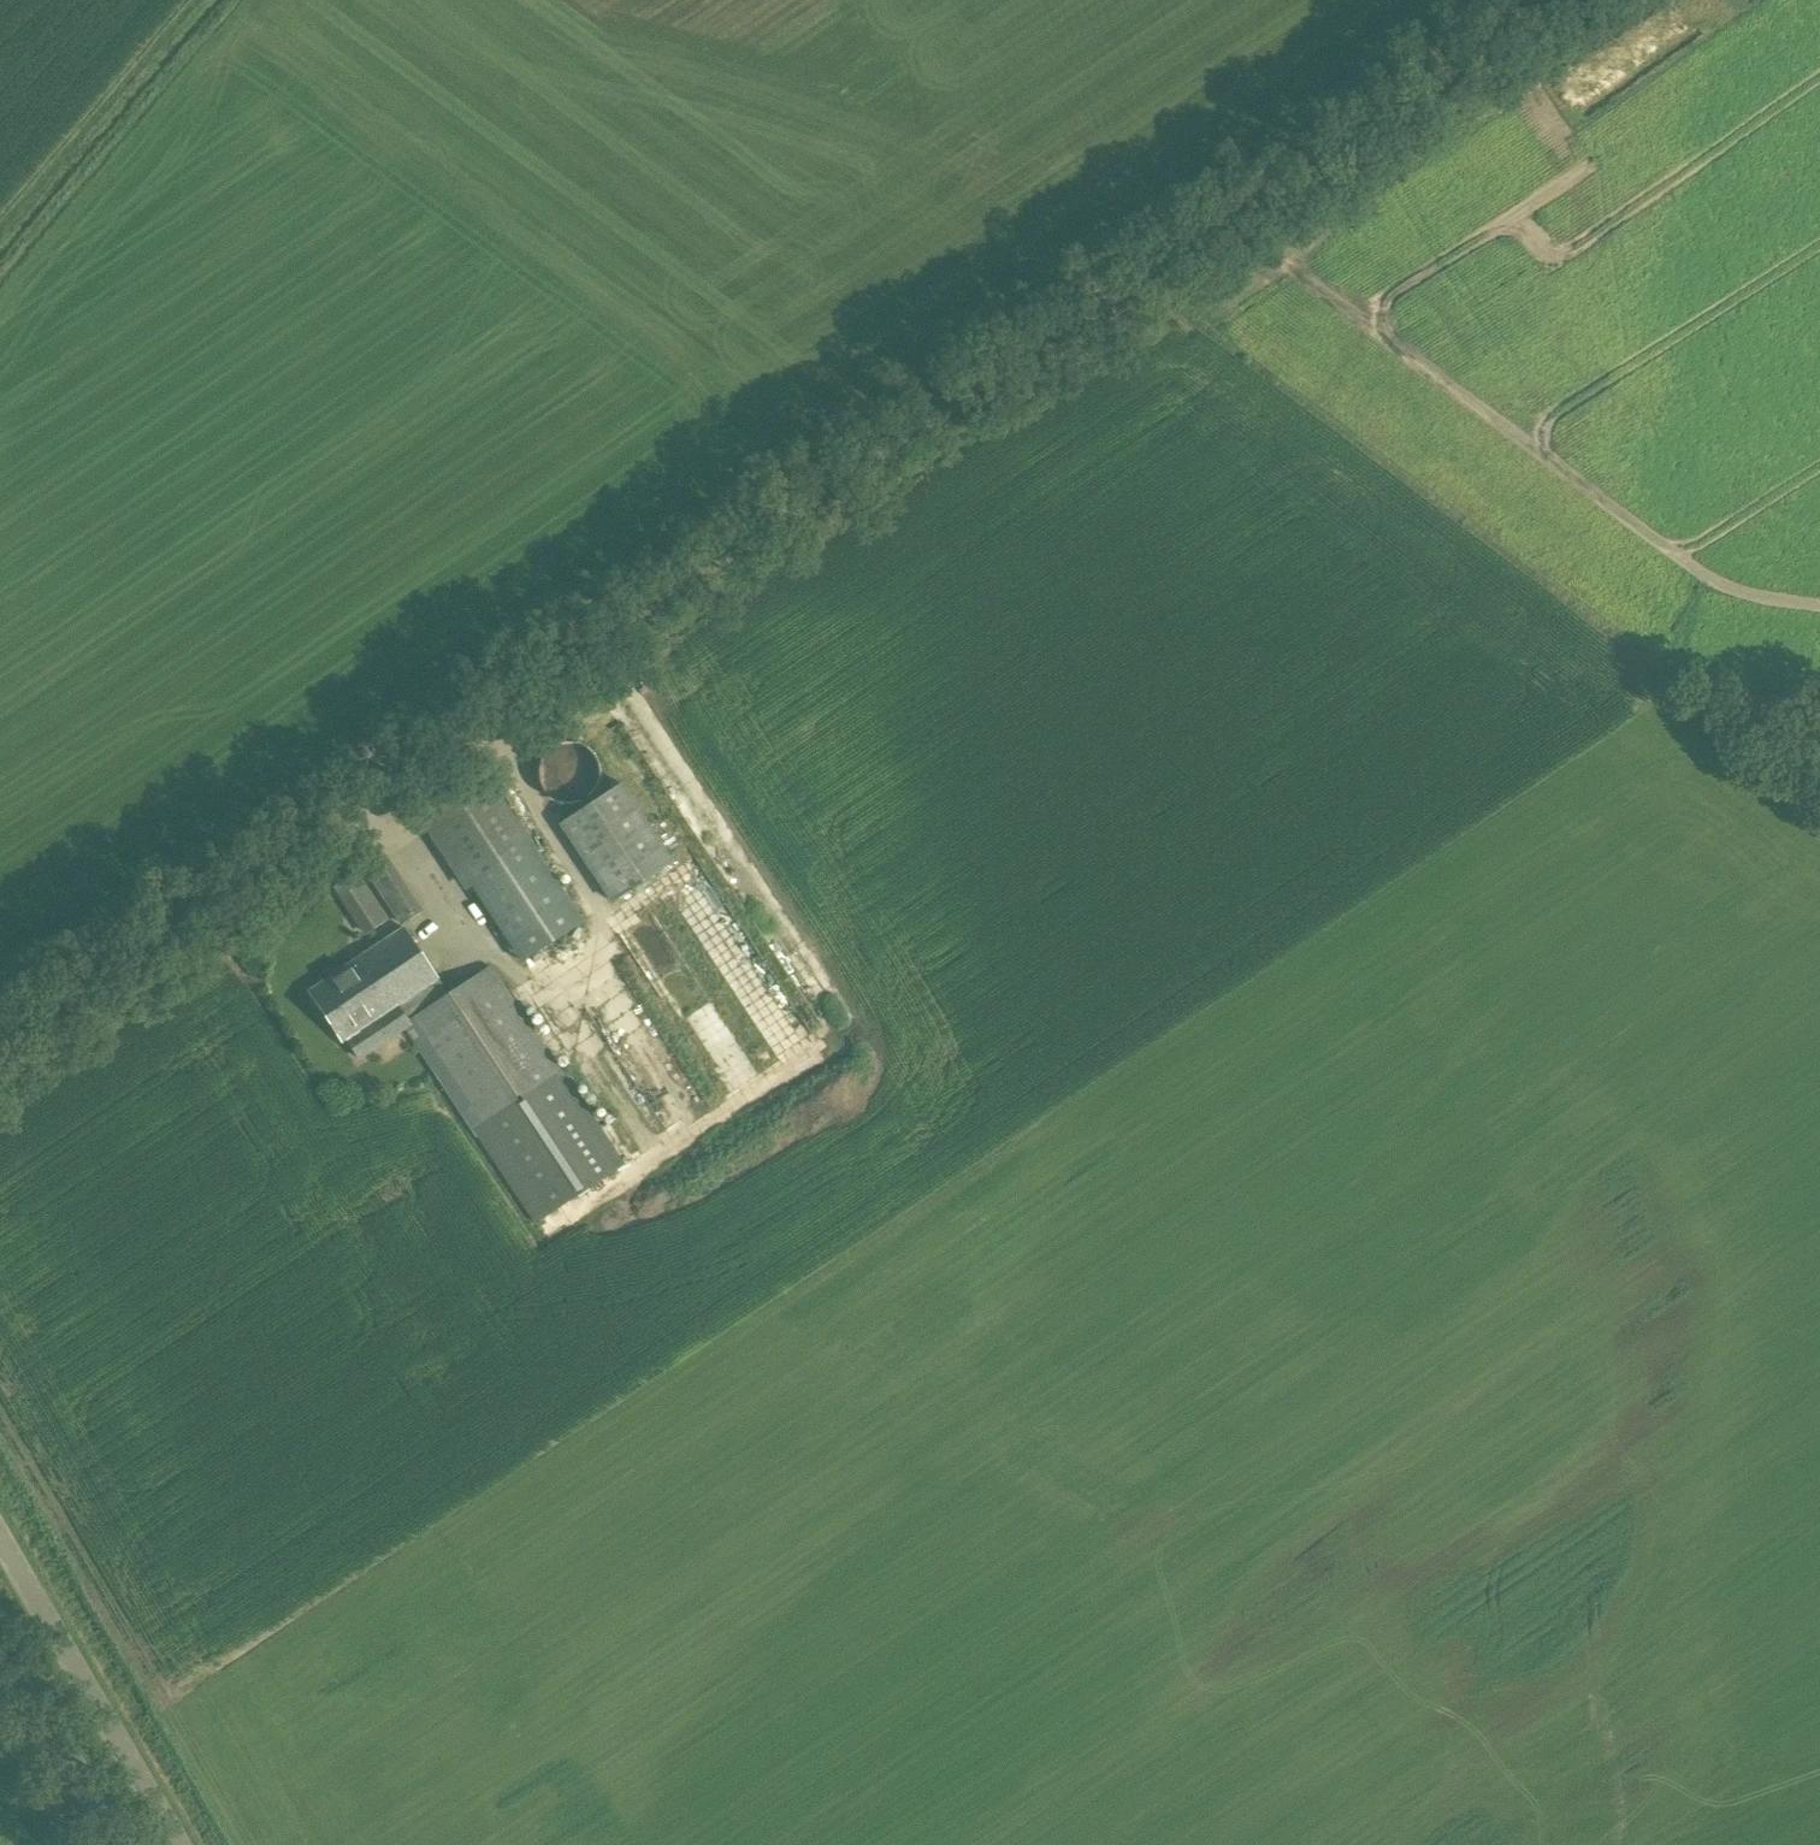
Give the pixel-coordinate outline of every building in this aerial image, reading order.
[(536,765),(535,771),(535,777),(536,782),(538,788),(541,792),(545,797),(549,800),(554,803),(559,805),(565,806),(570,807),(576,806),(581,804),(586,802),(591,798),(595,794),(598,789),(600,784),(601,779),(602,773),(602,768),(600,762),(598,757),(595,752),(591,748),(586,745),(581,742),(575,740),(570,740),(564,740),(558,741),(553,744),(548,747),(544,750),(540,755),(538,760),(536,765)] [(613,902),(673,862),(620,784),(560,824),(613,902)] [(523,962),(583,922),(492,787),(432,827),(523,962)] [(363,868),(388,907),(411,891),(385,852),(363,868)] [(387,920),(356,873),(334,887),(365,935),(387,920)] [(642,959),(676,937),(655,906),(622,928),(642,959)] [(381,940),(405,923),(399,914),(374,931),(381,940)] [(358,1060),(401,1031),(388,1012),(439,979),(404,927),(308,991),(342,1043),(345,1041),(358,1060)] [(539,1221),(624,1164),(491,965),(407,1021),(480,1133),(539,1221)]
